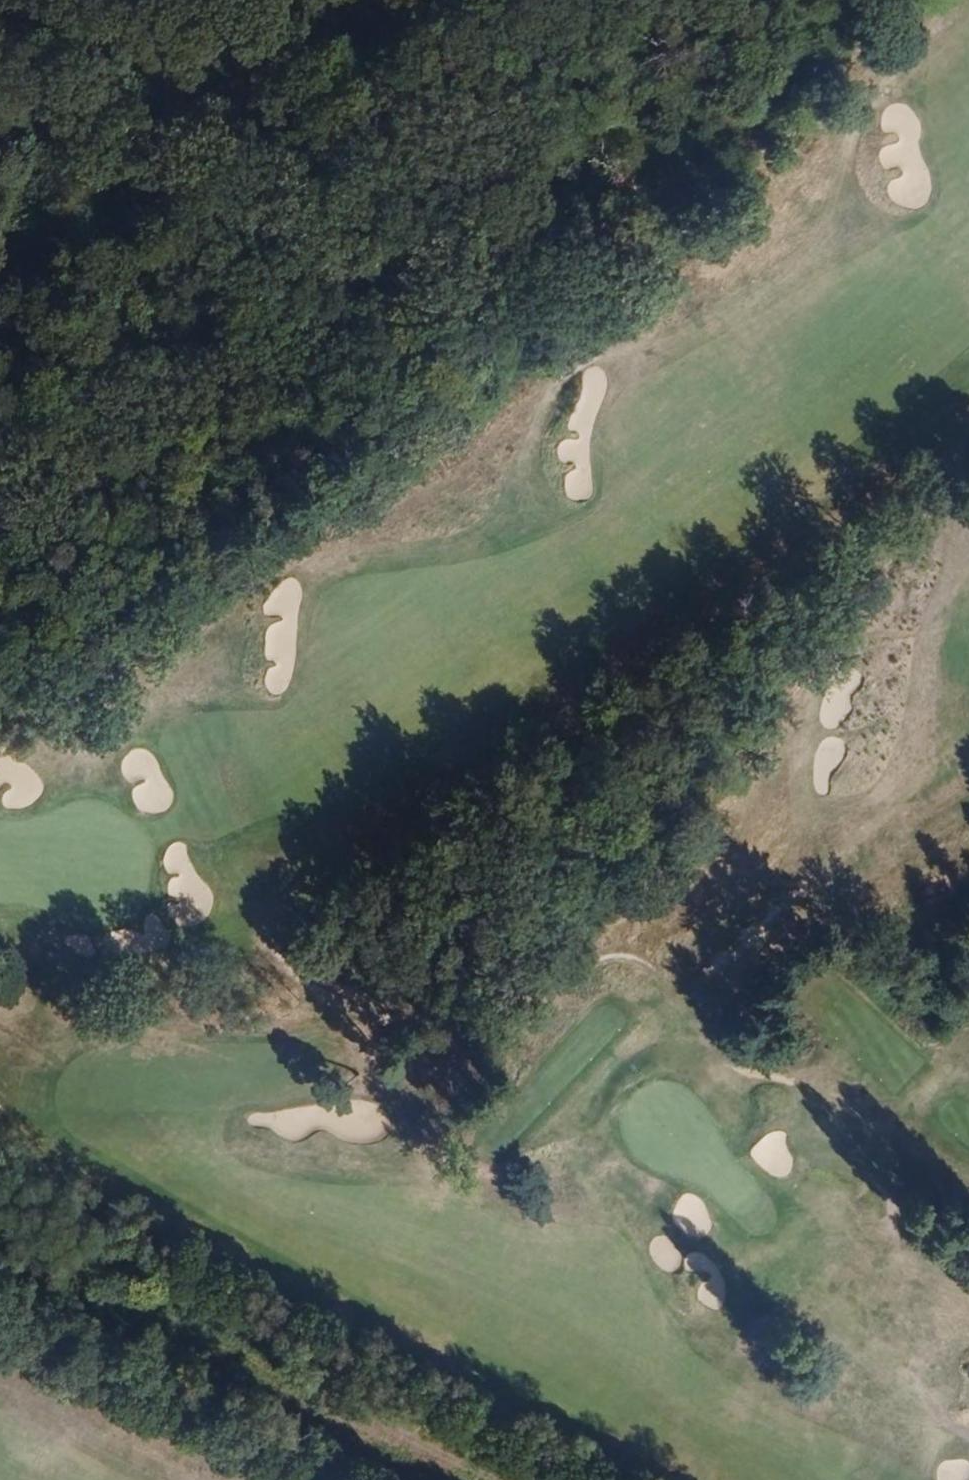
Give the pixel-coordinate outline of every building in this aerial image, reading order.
[(693,1237),(712,1225),(691,1192),(671,1204),(693,1237)]
